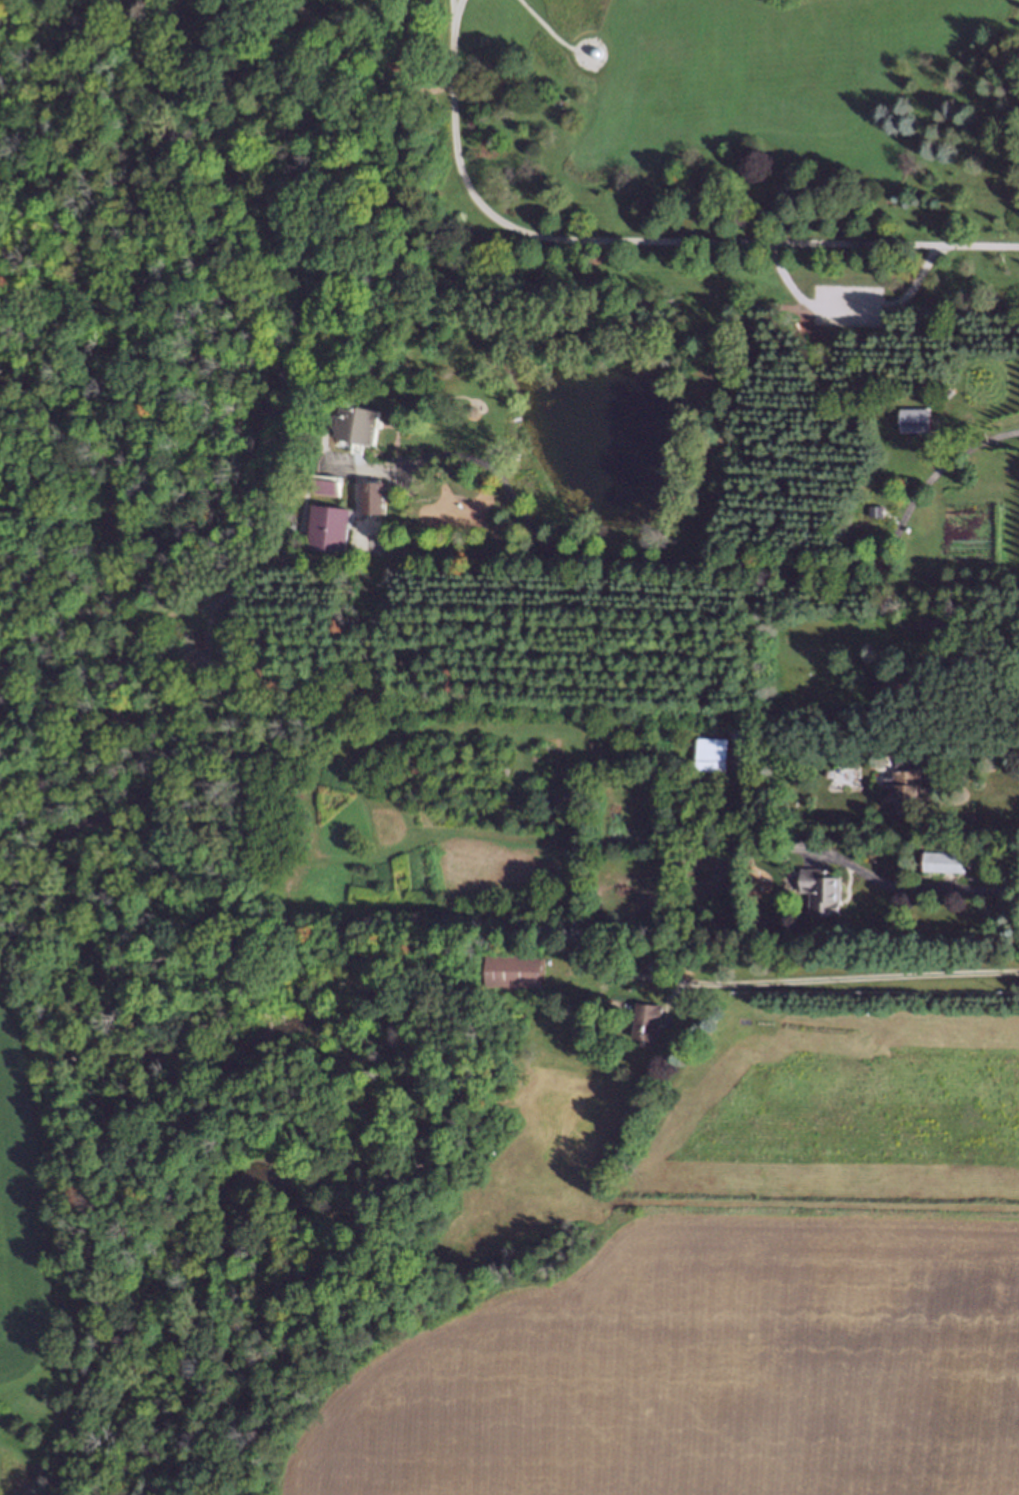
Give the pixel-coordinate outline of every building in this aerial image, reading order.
[(588,47),(592,45),(596,46),(598,51),(596,57),(591,58),(587,55),(585,51),(588,47)] [(370,442),(342,436),(339,432),(340,429),(335,422),(337,412),(344,408),(345,403),(348,401),(382,408),(375,441),(370,441),(370,442)] [(467,403),(471,403),(474,405),(475,410),(473,412),(469,413),(465,411),(464,407),(467,403)] [(900,409),(925,410),(924,430),(899,430),(900,409)] [(311,494),(311,479),(335,480),(334,494),(311,494)] [(362,482),(382,482),(381,516),(361,516),(362,482)] [(308,550),(314,506),(345,510),(339,554),(308,550)] [(694,749),(722,750),(721,771),(693,770),(694,749)] [(892,771),(915,771),(914,807),(891,807),(892,771)] [(919,849),(959,852),(958,870),(918,868),(919,849)] [(796,871),(818,872),(818,879),(833,879),(833,915),(805,914),(805,892),(795,892),(796,871)] [(539,983),(485,982),(486,953),(540,954),(539,983)] [(630,1035),(634,1002),(654,1004),(651,1037),(630,1035)]
